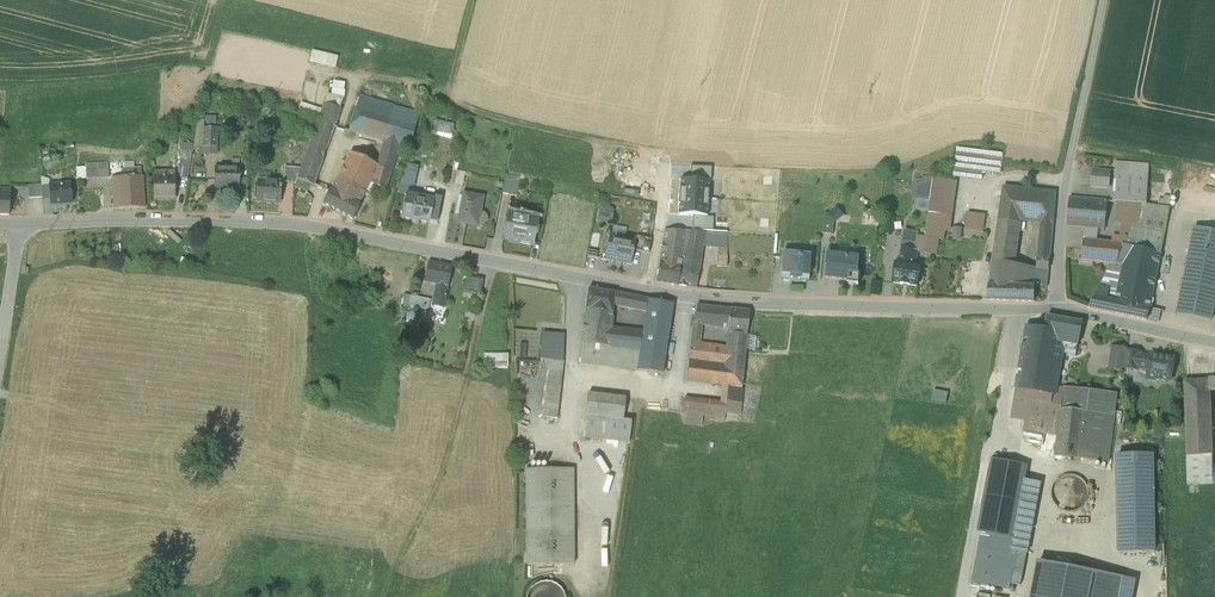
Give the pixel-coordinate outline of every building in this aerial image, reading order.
[(312,65),(339,68),(340,55),(313,52),(312,65)] [(344,97),(348,84),(336,81),(332,94),(344,97)] [(385,145),(402,151),(415,114),(365,100),(354,135),(385,145)] [(324,105),(298,181),(313,188),(334,128),(333,127),(339,110),(324,105)] [(431,135),(451,139),(454,124),(434,120),(431,135)] [(203,136),(203,148),(217,148),(217,137),(203,136)] [(378,171),(392,178),(402,151),(385,145),(378,171)] [(1001,177),(1004,154),(984,151),(984,153),(958,150),(954,178),(982,181),(983,174),(1001,177)] [(180,153),(180,162),(191,163),(193,153),(180,153)] [(334,197),(361,210),(371,189),(387,194),(392,178),(378,171),(352,156),(334,197)] [(188,180),(191,163),(180,162),(180,180),(188,180)] [(1149,164),(1116,162),(1113,203),(1118,203),(1147,205),(1149,164)] [(114,210),(145,208),(143,178),(141,178),(141,163),(124,164),(125,178),(112,179),(114,210)] [(86,180),(98,180),(98,164),(85,165),(85,167),(86,180)] [(108,164),(98,164),(98,180),(109,179),(108,164)] [(405,183),(417,184),(419,166),(407,164),(405,183)] [(77,181),(86,180),(85,167),(76,168),(77,181)] [(690,167),(689,181),(711,183),(712,169),(690,167)] [(216,189),(239,189),(239,168),(215,168),(216,189)] [(1111,171),(1092,169),(1091,188),(1110,190),(1111,171)] [(175,172),(154,172),(154,200),(175,200),(175,172)] [(957,182),(934,179),(933,183),(931,201),(926,238),(927,238),(925,254),(937,256),(939,240),(944,240),(948,216),(952,216),(957,182)] [(520,183),(505,180),(502,195),(517,198),(520,183)] [(282,183),(258,181),(257,203),(279,205),(282,183)] [(689,181),(681,181),(680,190),(679,190),(678,198),(708,200),(709,183),(689,181)] [(931,201),(933,183),(917,181),(915,191),(918,198),(923,199),(925,201),(931,201)] [(71,185),(50,187),(51,200),(51,206),(72,204),(71,185)] [(50,187),(42,187),(43,201),(51,200),(50,187)] [(1021,222),(1041,224),(1053,225),(1055,193),(1003,187),(999,220),(1021,222)] [(0,190),(0,216),(10,216),(11,191),(0,190)] [(334,197),(328,194),(322,207),(355,223),(361,210),(334,197)] [(483,199),(464,195),(459,224),(477,228),(478,225),(482,225),(485,223),(486,219),(484,216),(480,215),(483,199)] [(433,201),(407,196),(402,219),(429,224),(429,222),(437,223),(442,199),(433,198),(433,201)] [(1108,200),(1070,197),(1067,227),(1086,228),(1099,230),(1105,230),(1108,200)] [(1173,197),(1161,197),(1161,205),(1173,205),(1173,197)] [(708,200),(678,198),(678,206),(679,207),(678,217),(692,217),(707,218),(708,200)] [(1095,298),(1150,309),(1170,208),(1147,205),(1118,203),(1117,214),(1121,215),(1120,224),(1123,225),(1122,238),(1125,238),(1123,245),(1098,241),(1085,240),(1082,262),(1109,265),(1095,298)] [(608,207),(600,206),(597,221),(603,222),(604,221),(606,219),(608,220),(610,210),(608,207)] [(825,215),(823,235),(833,236),(834,221),(838,221),(843,217),(837,210),(831,216),(825,215)] [(983,231),(984,216),(966,214),(966,229),(983,231)] [(538,221),(508,216),(503,239),(534,245),(538,221)] [(692,217),(691,231),(713,232),(714,219),(692,217)] [(990,286),(1035,289),(1048,289),(1049,271),(1037,269),(1016,266),(1021,222),(999,220),(990,286)] [(1050,260),(1053,225),(1041,224),(1038,258),(1050,260)] [(1194,227),(1178,314),(1211,322),(1214,305),(1214,232),(1194,227)] [(1099,230),(1086,228),(1085,240),(1098,241),(1099,230)] [(686,233),(665,231),(657,283),(677,287),(686,233)] [(900,263),(897,262),(894,284),(917,288),(921,266),(913,265),(917,232),(906,231),(904,241),(900,263)] [(705,234),(686,233),(677,287),(696,290),(703,244),(705,234)] [(727,235),(705,234),(703,244),(718,245),(718,268),(727,268),(727,257),(727,235)] [(636,240),(610,235),(605,260),(631,265),(633,252),(636,240)] [(652,241),(636,238),(636,240),(633,252),(649,255),(652,241)] [(810,281),(812,257),(783,255),(781,281),(791,282),(792,280),(810,281)] [(858,274),(860,259),(829,256),(826,279),(848,282),(850,282),(850,275),(858,276),(858,274)] [(1038,258),(1037,269),(1049,271),(1050,260),(1038,258)] [(452,268),(428,263),(425,283),(436,286),(432,305),(444,308),(452,268)] [(1097,275),(1103,273),(1101,266),(1094,268),(1097,275)] [(850,282),(848,282),(848,284),(859,285),(860,274),(858,274),(858,276),(850,275),(850,282)] [(480,280),(463,277),(460,294),(477,297),(480,280)] [(880,297),(881,283),(873,282),(871,296),(880,297)] [(988,301),(1035,303),(1035,289),(990,286),(988,301)] [(614,294),(589,290),(586,311),(613,314),(613,306),(614,294)] [(648,300),(614,294),(613,306),(646,313),(648,300)] [(431,308),(431,297),(406,296),(406,307),(431,308)] [(1150,309),(1095,298),(1090,310),(1148,321),(1148,319),(1150,309)] [(643,333),(637,371),(662,375),(673,304),(648,300),(646,313),(643,333)] [(726,331),(731,311),(697,307),(693,328),(698,329),(699,326),(726,331)] [(1161,311),(1150,309),(1148,319),(1159,322),(1161,311)] [(613,314),(586,311),(579,364),(637,371),(643,333),(611,328),(613,314)] [(749,313),(731,311),(726,331),(726,334),(728,335),(746,336),(749,313)] [(1083,323),(1048,317),(1045,330),(1043,340),(1062,344),(1079,347),(1083,323)] [(1043,340),(1045,330),(1027,327),(1011,419),(1025,423),(1024,431),(1057,437),(1064,389),(1054,387),(1062,344),(1043,340)] [(746,336),(728,335),(727,349),(699,345),(699,340),(691,339),(686,382),(721,386),(741,389),(746,336)] [(1125,370),(1127,352),(1128,350),(1113,348),(1110,369),(1124,372),(1125,370)] [(1139,370),(1141,356),(1142,354),(1127,352),(1125,370),(1139,372),(1139,370)] [(1155,380),(1171,382),(1175,359),(1151,356),(1151,357),(1141,356),(1139,370),(1149,372),(1148,376),(1155,377),(1155,380)] [(557,420),(563,374),(548,372),(543,418),(557,420)] [(1188,485),(1214,484),(1213,467),(1211,392),(1210,381),(1185,382),(1188,485)] [(741,389),(721,386),(720,404),(683,399),(682,414),(715,418),(714,421),(724,423),(725,414),(738,416),(741,389)] [(936,389),(934,401),(948,404),(950,393),(936,389)] [(1117,395),(1064,389),(1057,437),(1055,458),(1109,464),(1117,395)] [(626,399),(588,395),(583,438),(629,444),(632,422),(623,421),(626,399)] [(1119,552),(1155,552),(1153,457),(1117,457),(1119,552)] [(1028,469),(992,462),(976,546),(1011,553),(1012,551),(1027,554),(1041,484),(1026,481),(1028,469)] [(573,470),(526,470),(526,565),(574,565),(573,470)] [(1077,516),(1095,491),(1067,471),(1052,493),(1062,500),(1060,503),(1077,516)] [(1039,563),(1032,596),(1120,596),(1123,579),(1039,563)] [(1023,575),(1014,573),(1011,585),(1021,587),(1023,575)] [(562,581),(532,583),(533,596),(563,596),(562,581)]
